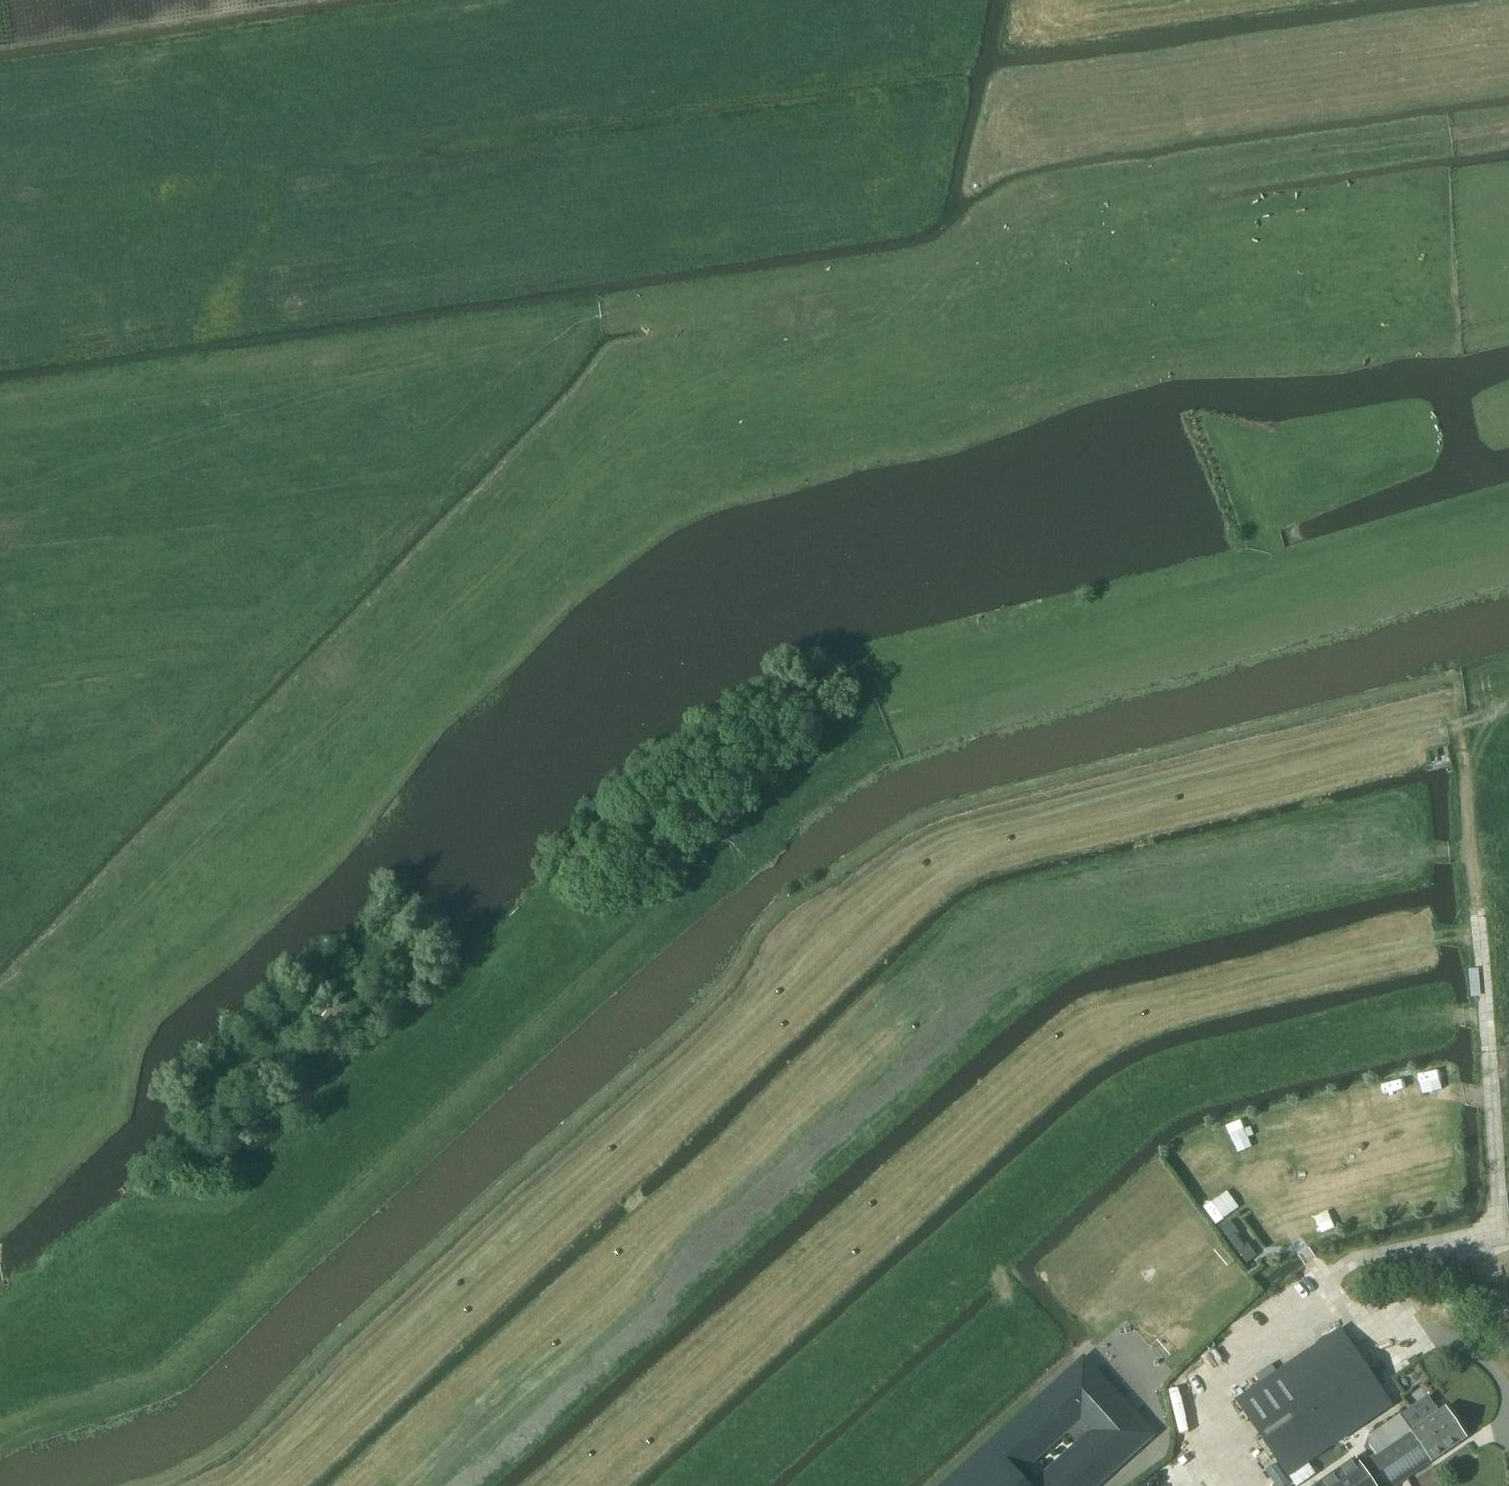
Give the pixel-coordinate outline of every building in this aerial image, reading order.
[(1223,1231),(1245,1260),(1251,1256),(1245,1248),(1240,1251),(1230,1239),(1236,1234),(1230,1226),(1223,1231)] [(1287,1476),(1393,1404),(1341,1327),(1236,1399),(1287,1476)] [(1155,1434),(1083,1353),(935,1485),(1098,1485),(1155,1434)] [(1467,1436),(1445,1405),(1424,1420),(1415,1407),(1401,1416),(1411,1430),(1361,1464),(1356,1456),(1314,1485),(1395,1485),(1467,1436)] [(1276,1463),(1266,1470),(1277,1485),(1285,1485),(1290,1483),(1276,1463)]
